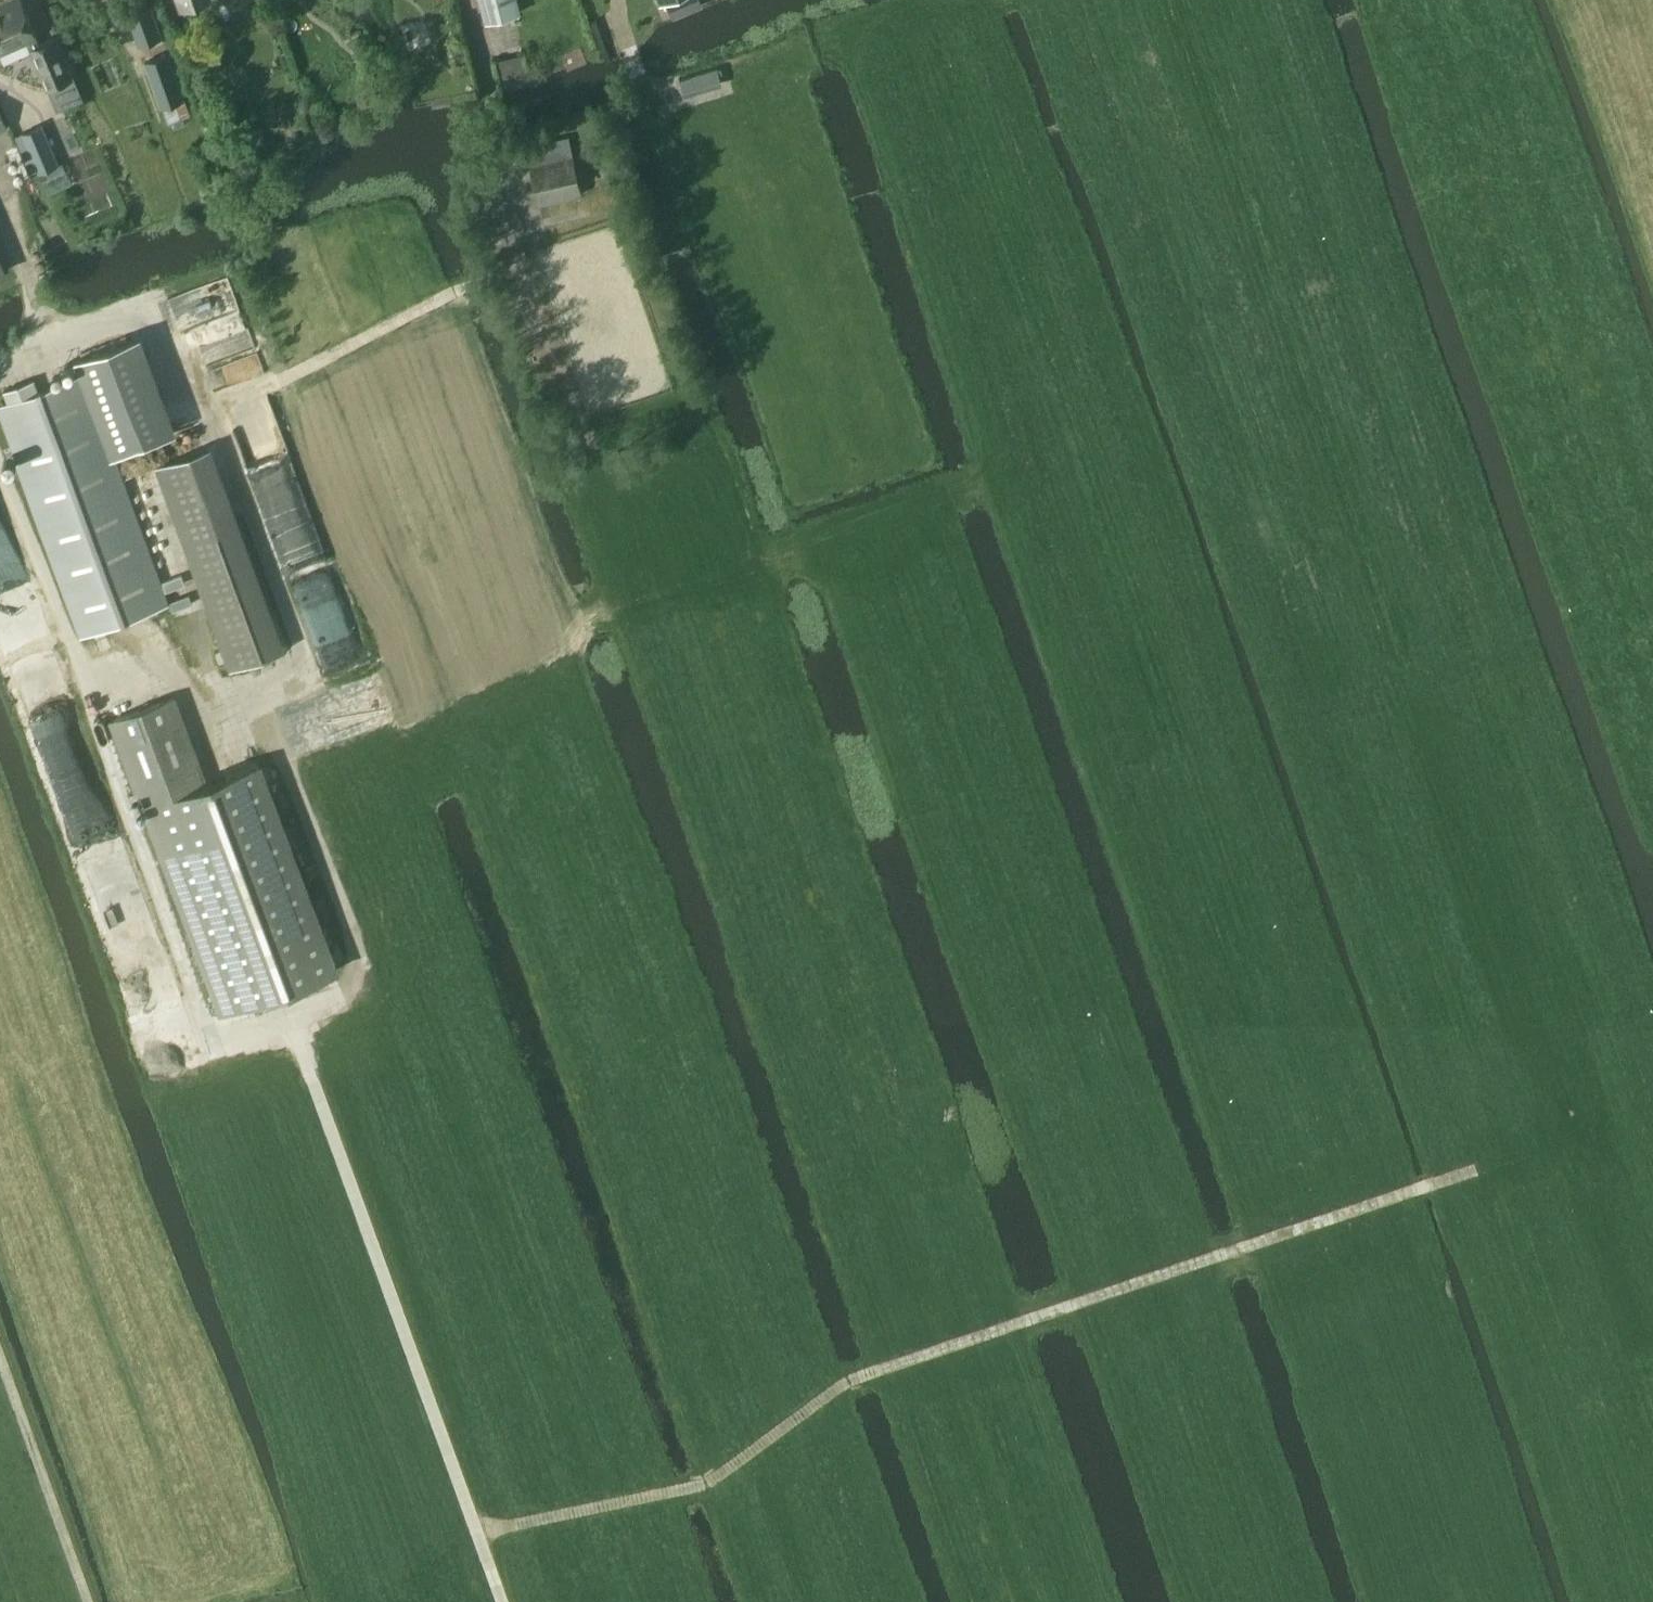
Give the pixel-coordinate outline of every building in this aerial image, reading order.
[(208,0),(176,0),(180,10),(208,0)] [(518,0),(480,0),(486,21),(521,12),(518,0)] [(71,76),(56,38),(39,45),(21,1),(0,9),(0,51),(28,40),(32,48),(48,86),(71,76)] [(139,45),(163,37),(151,4),(127,12),(139,45)] [(185,100),(169,53),(145,61),(161,108),(164,107),(169,122),(192,114),(187,99),(185,100)] [(9,127),(0,106),(0,131),(9,127)] [(39,171),(59,162),(43,124),(23,133),(39,171)] [(526,146),(540,205),(583,194),(570,136),(526,146)] [(82,633),(165,604),(83,374),(38,390),(35,381),(4,390),(8,402),(1,404),(82,633)] [(203,450),(157,467),(228,668),(283,649),(237,521),(229,523),(203,450)] [(115,718),(224,1012),(335,970),(258,762),(205,782),(173,697),(115,718)]
